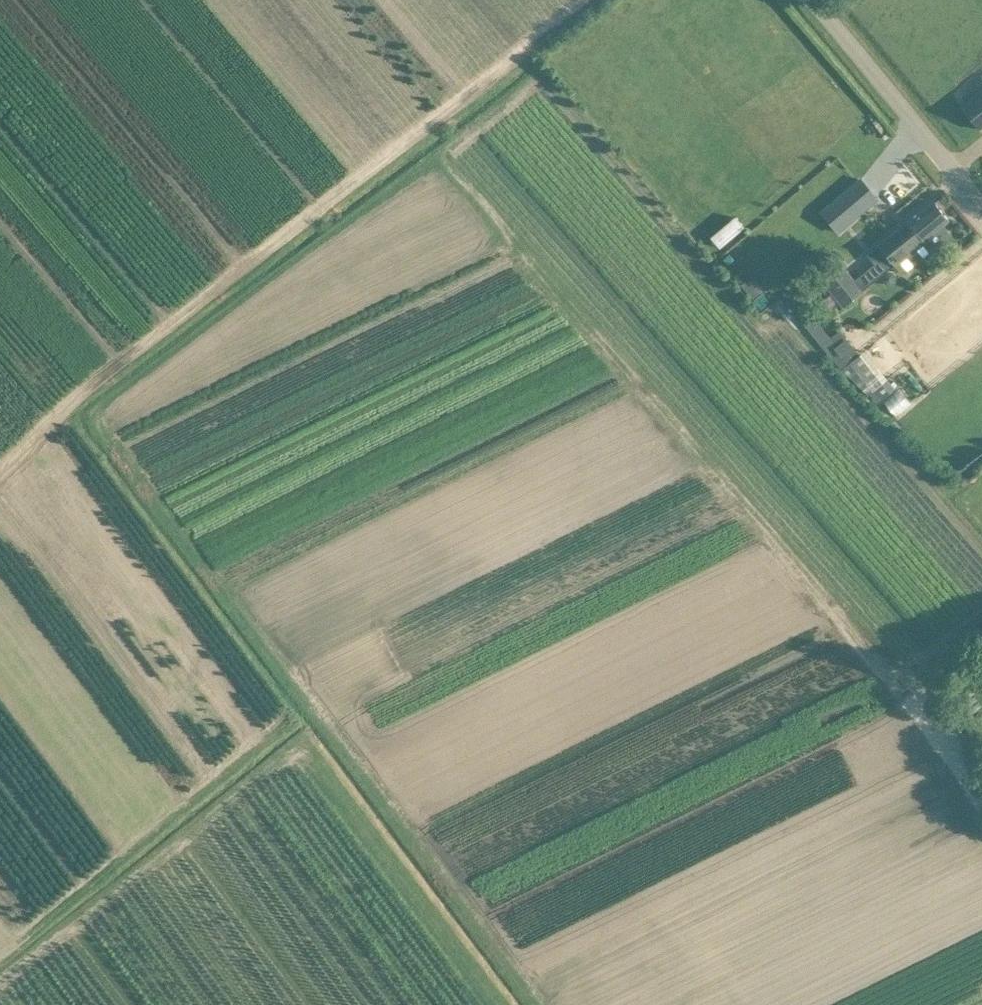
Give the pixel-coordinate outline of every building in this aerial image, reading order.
[(980,129),(981,127),(981,90),(962,106),(980,129)] [(874,199),(859,181),(822,211),(838,230),(874,199)] [(842,306),(894,264),(949,219),(934,201),(909,222),(915,229),(905,237),(898,228),(866,254),(874,263),(855,279),(838,258),(817,275),(842,306)] [(755,277),(744,286),(755,300),(766,291),(755,277)] [(830,356),(839,348),(814,318),(802,322),(830,356)] [(868,395),(871,393),(878,402),(895,389),(865,350),(841,368),(868,395)]
